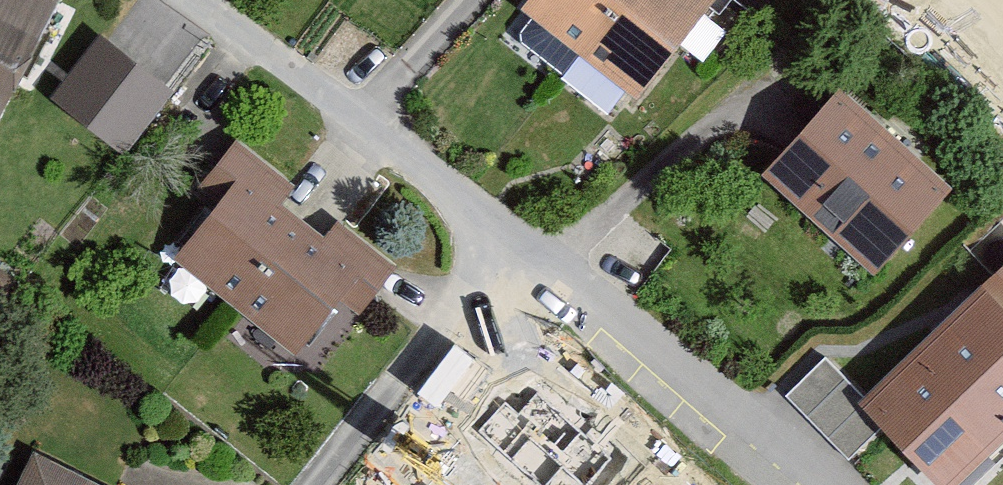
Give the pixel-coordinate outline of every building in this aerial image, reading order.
[(58,0),(0,0),(0,118),(58,0)] [(522,10),(533,19),(517,39),(563,74),(622,0),(530,0),(522,10)] [(714,0),(622,0),(563,74),(609,111),(624,92),(638,102),(714,0)] [(52,98),(125,156),(175,93),(102,35),(52,98)] [(880,267),(949,192),(841,93),(803,134),(772,168),(880,267)] [(295,185),(237,140),(197,191),(213,213),(175,259),(234,306),(295,354),(340,298),(359,312),(371,297),(395,267),(337,221),(322,239),(279,205),(295,185)] [(940,484),(958,484),(1002,441),(1002,273),(866,404),(825,361),(790,396),(851,457),(882,427),(940,484)] [(634,467),(529,403),(479,484),(623,484),(634,467)] [(32,458),(19,484),(87,484),(32,458)]
